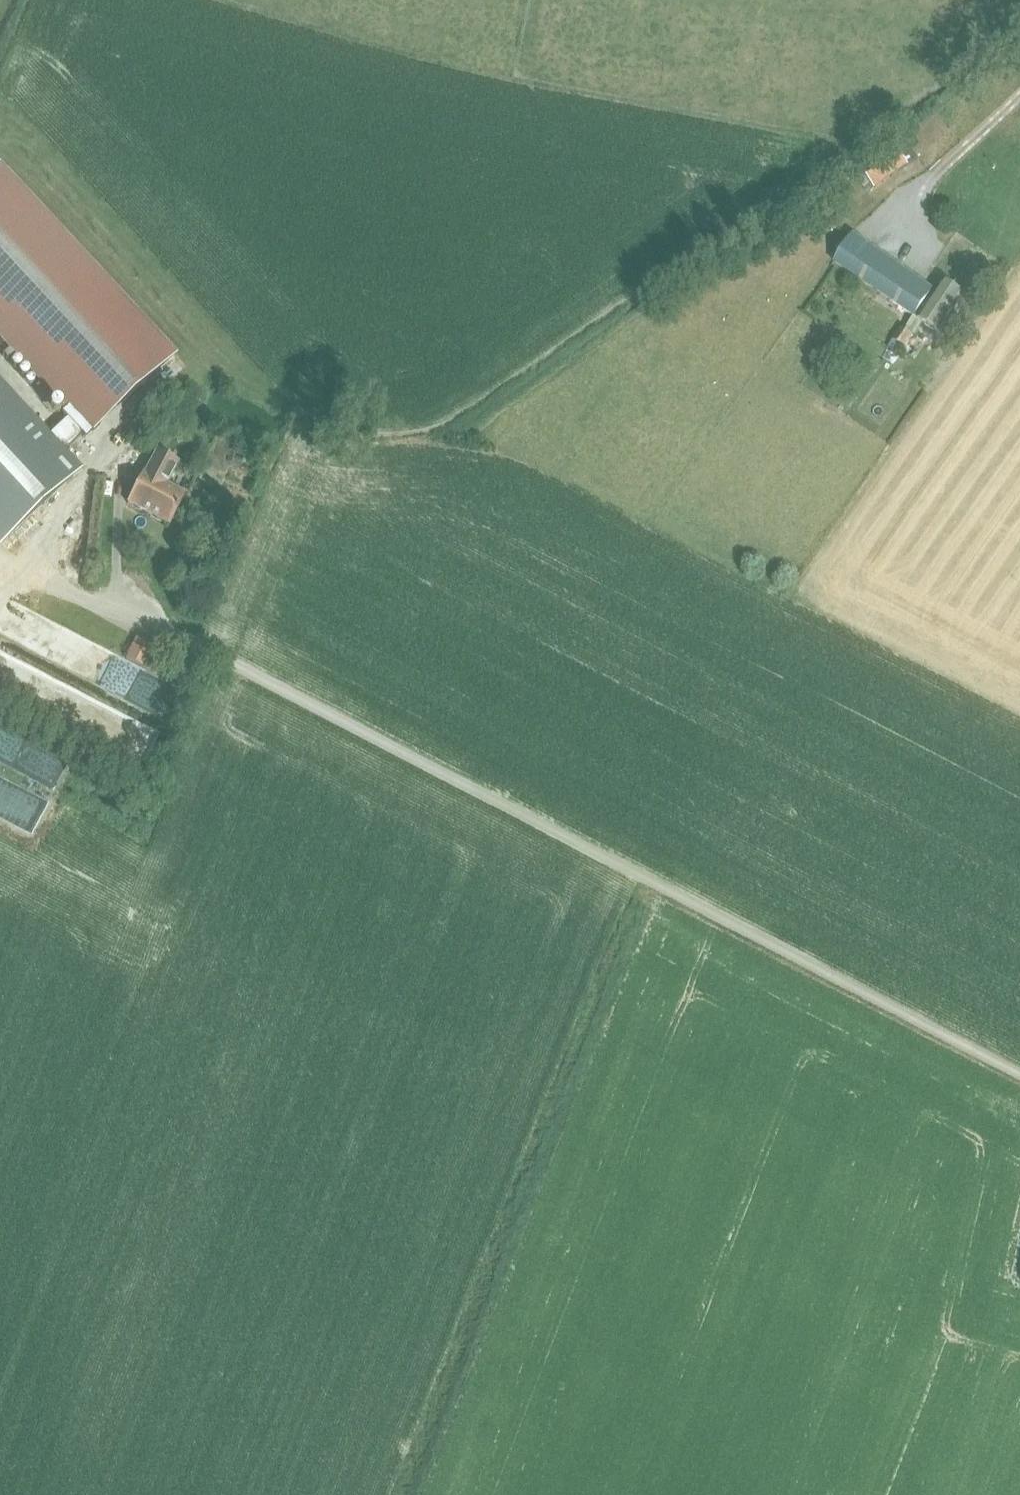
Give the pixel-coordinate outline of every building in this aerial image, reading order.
[(893,144),(860,167),(875,189),(908,165),(893,144)] [(67,407),(61,413),(67,419),(50,434),(65,451),(82,435),(85,438),(174,356),(0,168),(0,335),(67,407)] [(938,336),(964,298),(943,283),(935,294),(852,238),(834,265),(938,336)] [(904,349),(912,337),(900,329),(892,341),(904,349)] [(1,545),(83,470),(0,380),(0,544),(1,545)] [(139,462),(143,453),(129,445),(124,454),(139,462)] [(155,456),(130,503),(172,525),(186,497),(168,487),(178,467),(155,456)] [(135,639),(127,656),(145,665),(154,648),(135,639)]
